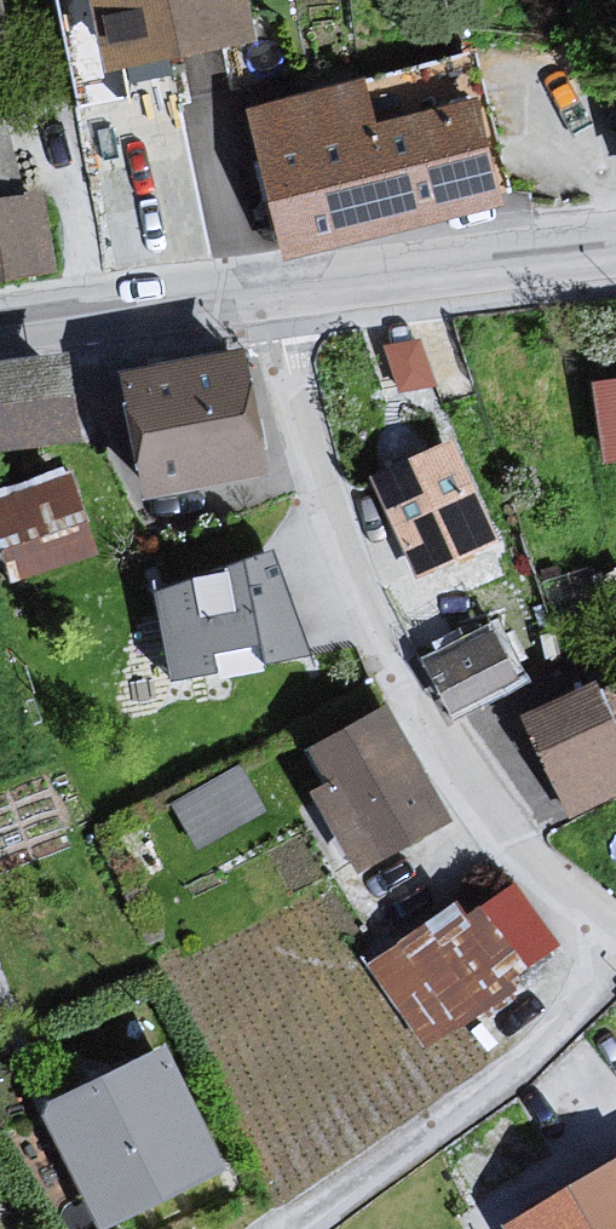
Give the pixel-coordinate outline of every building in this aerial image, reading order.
[(17,51),(7,0),(0,0),(0,54),(17,51)] [(117,76),(271,49),(260,0),(107,0),(117,76)] [(373,85),(252,121),(296,272),(513,206),(475,64),(373,85)] [(0,217),(0,293),(59,286),(47,204),(0,217)] [(0,379),(0,462),(94,457),(82,368),(0,379)] [(258,371),(135,384),(162,515),(285,496),(258,371)] [(459,454),(373,491),(418,590),(504,554),(459,454)] [(0,508),(0,540),(20,591),(108,566),(70,485),(0,508)] [(280,569),(160,609),(163,687),(225,680),(222,658),(256,654),(269,671),(319,667),(280,569)] [(433,645),(454,695),(517,668),(496,618),(433,645)] [(527,733),(576,833),(615,814),(615,692),(599,696),(527,733)] [(394,718),(320,762),(334,791),(313,803),(356,875),(459,829),(394,718)] [(246,764),(180,787),(194,827),(261,804),(246,764)] [(416,932),(364,968),(416,1054),(533,985),(556,951),(518,896),(472,924),(462,910),(421,939),(416,932)] [(50,1120),(95,1228),(138,1228),(234,1187),(171,1054),(50,1120)] [(501,1228),(615,1228),(615,1174),(501,1228)]
